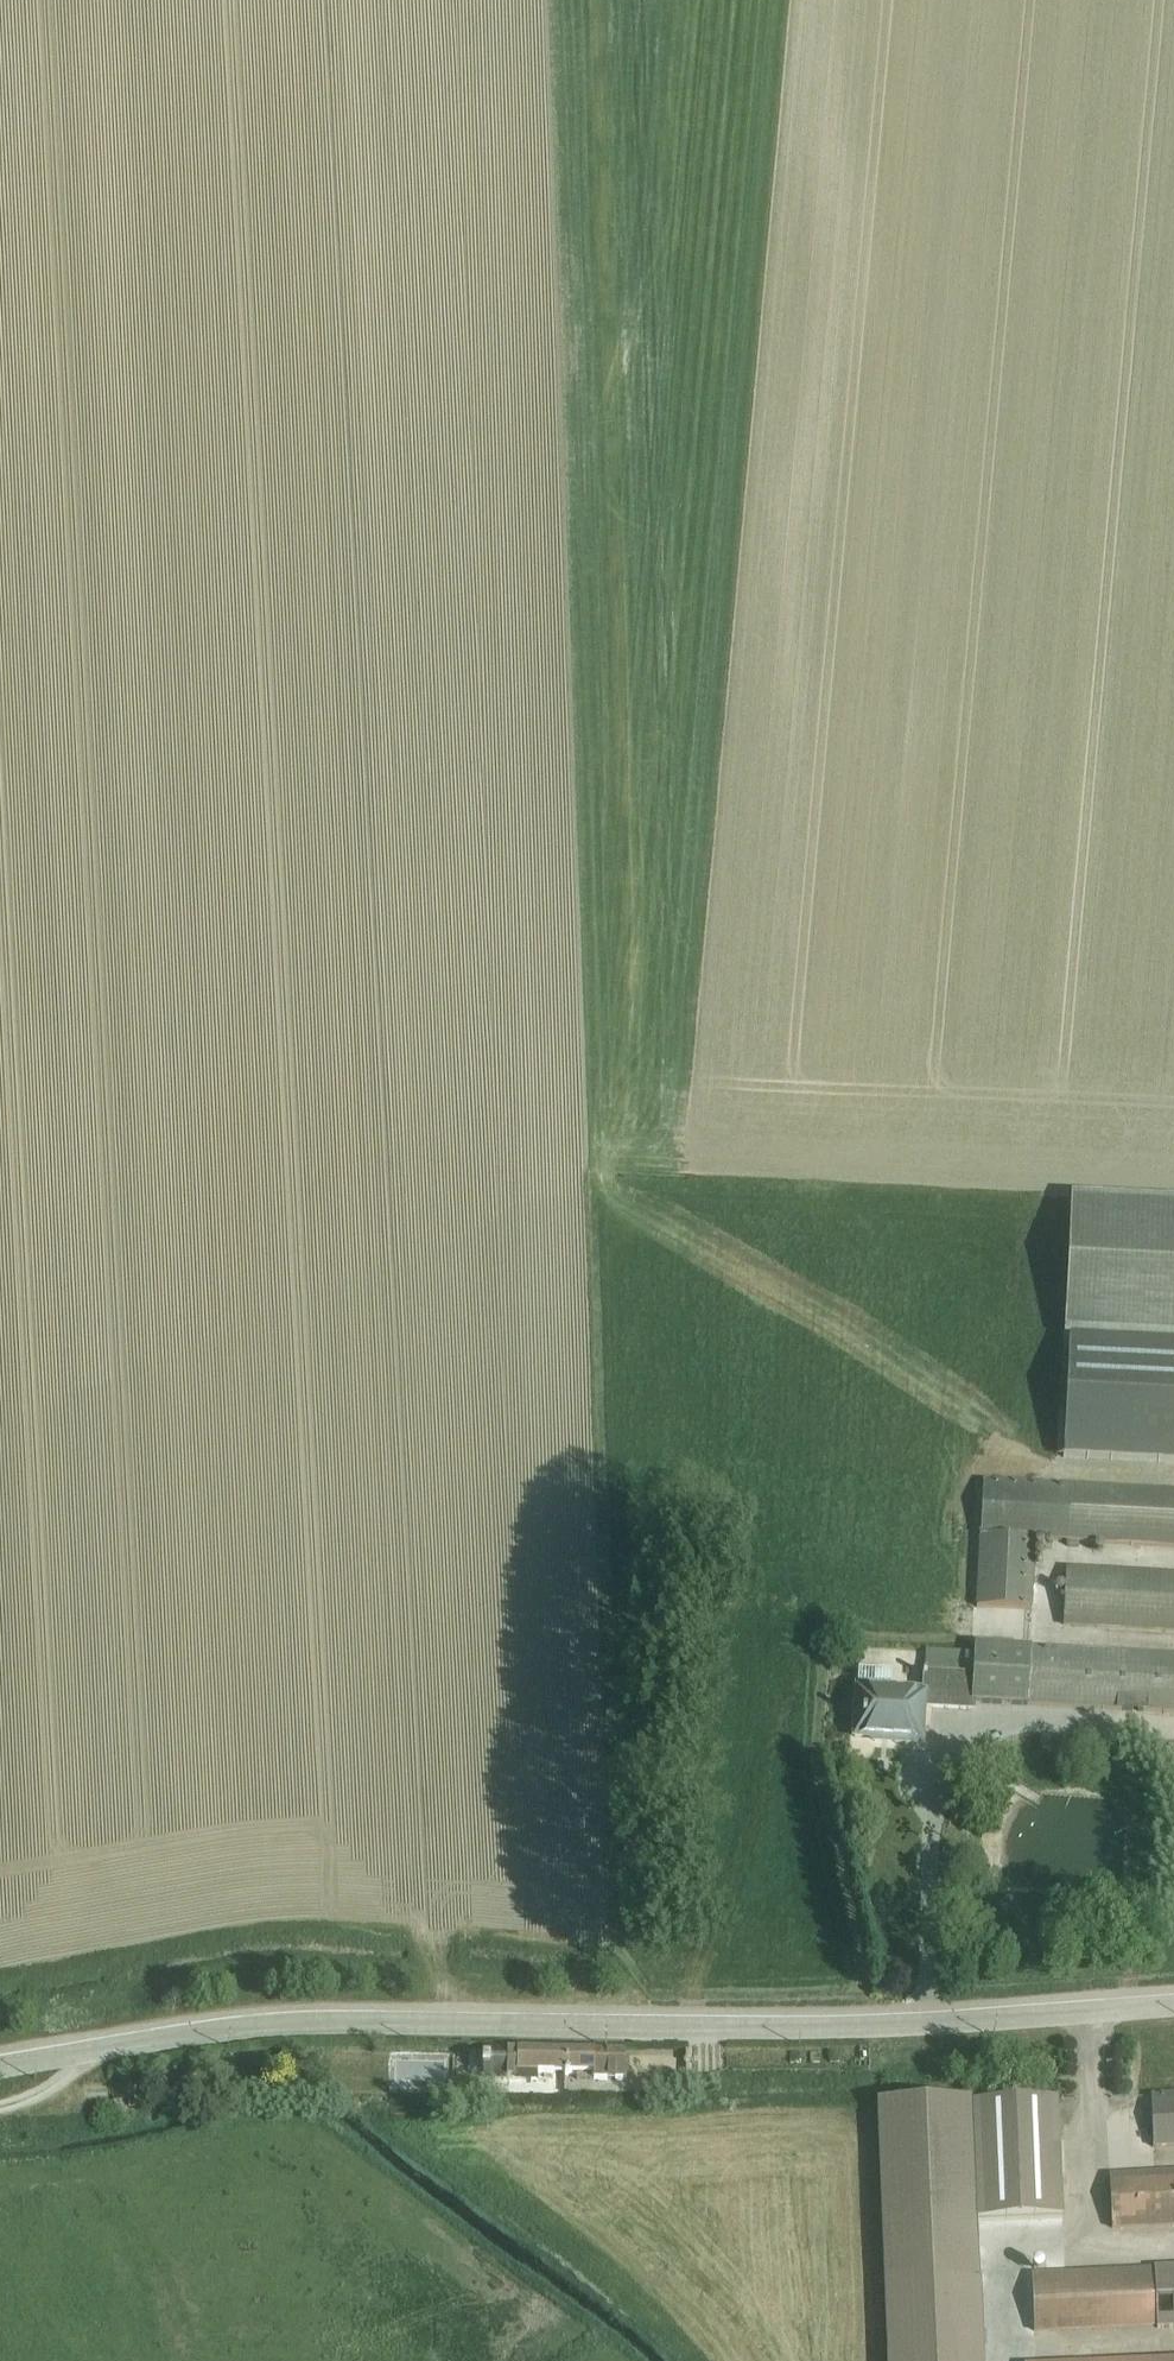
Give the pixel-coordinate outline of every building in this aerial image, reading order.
[(1065,1340),(1070,1340),(1064,1458),(1173,1464),(1173,1202),(1072,1196),(1065,1340)] [(1069,1541),(1072,1486),(984,1482),(977,1607),(1033,1610),(1036,1539),(1069,1541)] [(1069,1541),(1075,1542),(1106,1544),(1173,1548),(1173,1492),(1080,1487),(1072,1486),(1069,1541)] [(1064,1628),(1173,1633),(1173,1574),(1067,1568),(1064,1628)] [(852,1742),(872,1742),(872,1745),(924,1748),(927,1711),(975,1713),(976,1703),(1173,1715),(1173,1656),(975,1645),(975,1653),(926,1651),(926,1673),(923,1673),(923,1690),(891,1688),(892,1673),(859,1671),(858,1687),(856,1686),(852,1742)] [(517,2077),(518,2055),(518,2050),(484,2050),(484,2083),(538,2084),(538,2077),(517,2077)] [(517,2077),(538,2077),(593,2078),(593,2084),(625,2084),(625,2058),(595,2056),(518,2055),(517,2077)] [(447,2059),(394,2059),(395,2085),(447,2085),(447,2059)] [(1152,2097),(1154,2150),(1173,2149),(1173,2096),(1152,2097)] [(879,2108),(889,2360),(984,2360),(978,2223),(1063,2219),(1058,2101),(879,2108)] [(1110,2175),(1113,2231),(1173,2227),(1173,2172),(1110,2175)] [(1154,2266),(1154,2269),(1043,2274),(1032,2274),(1035,2334),(1173,2328),(1173,2266),(1154,2266)]
